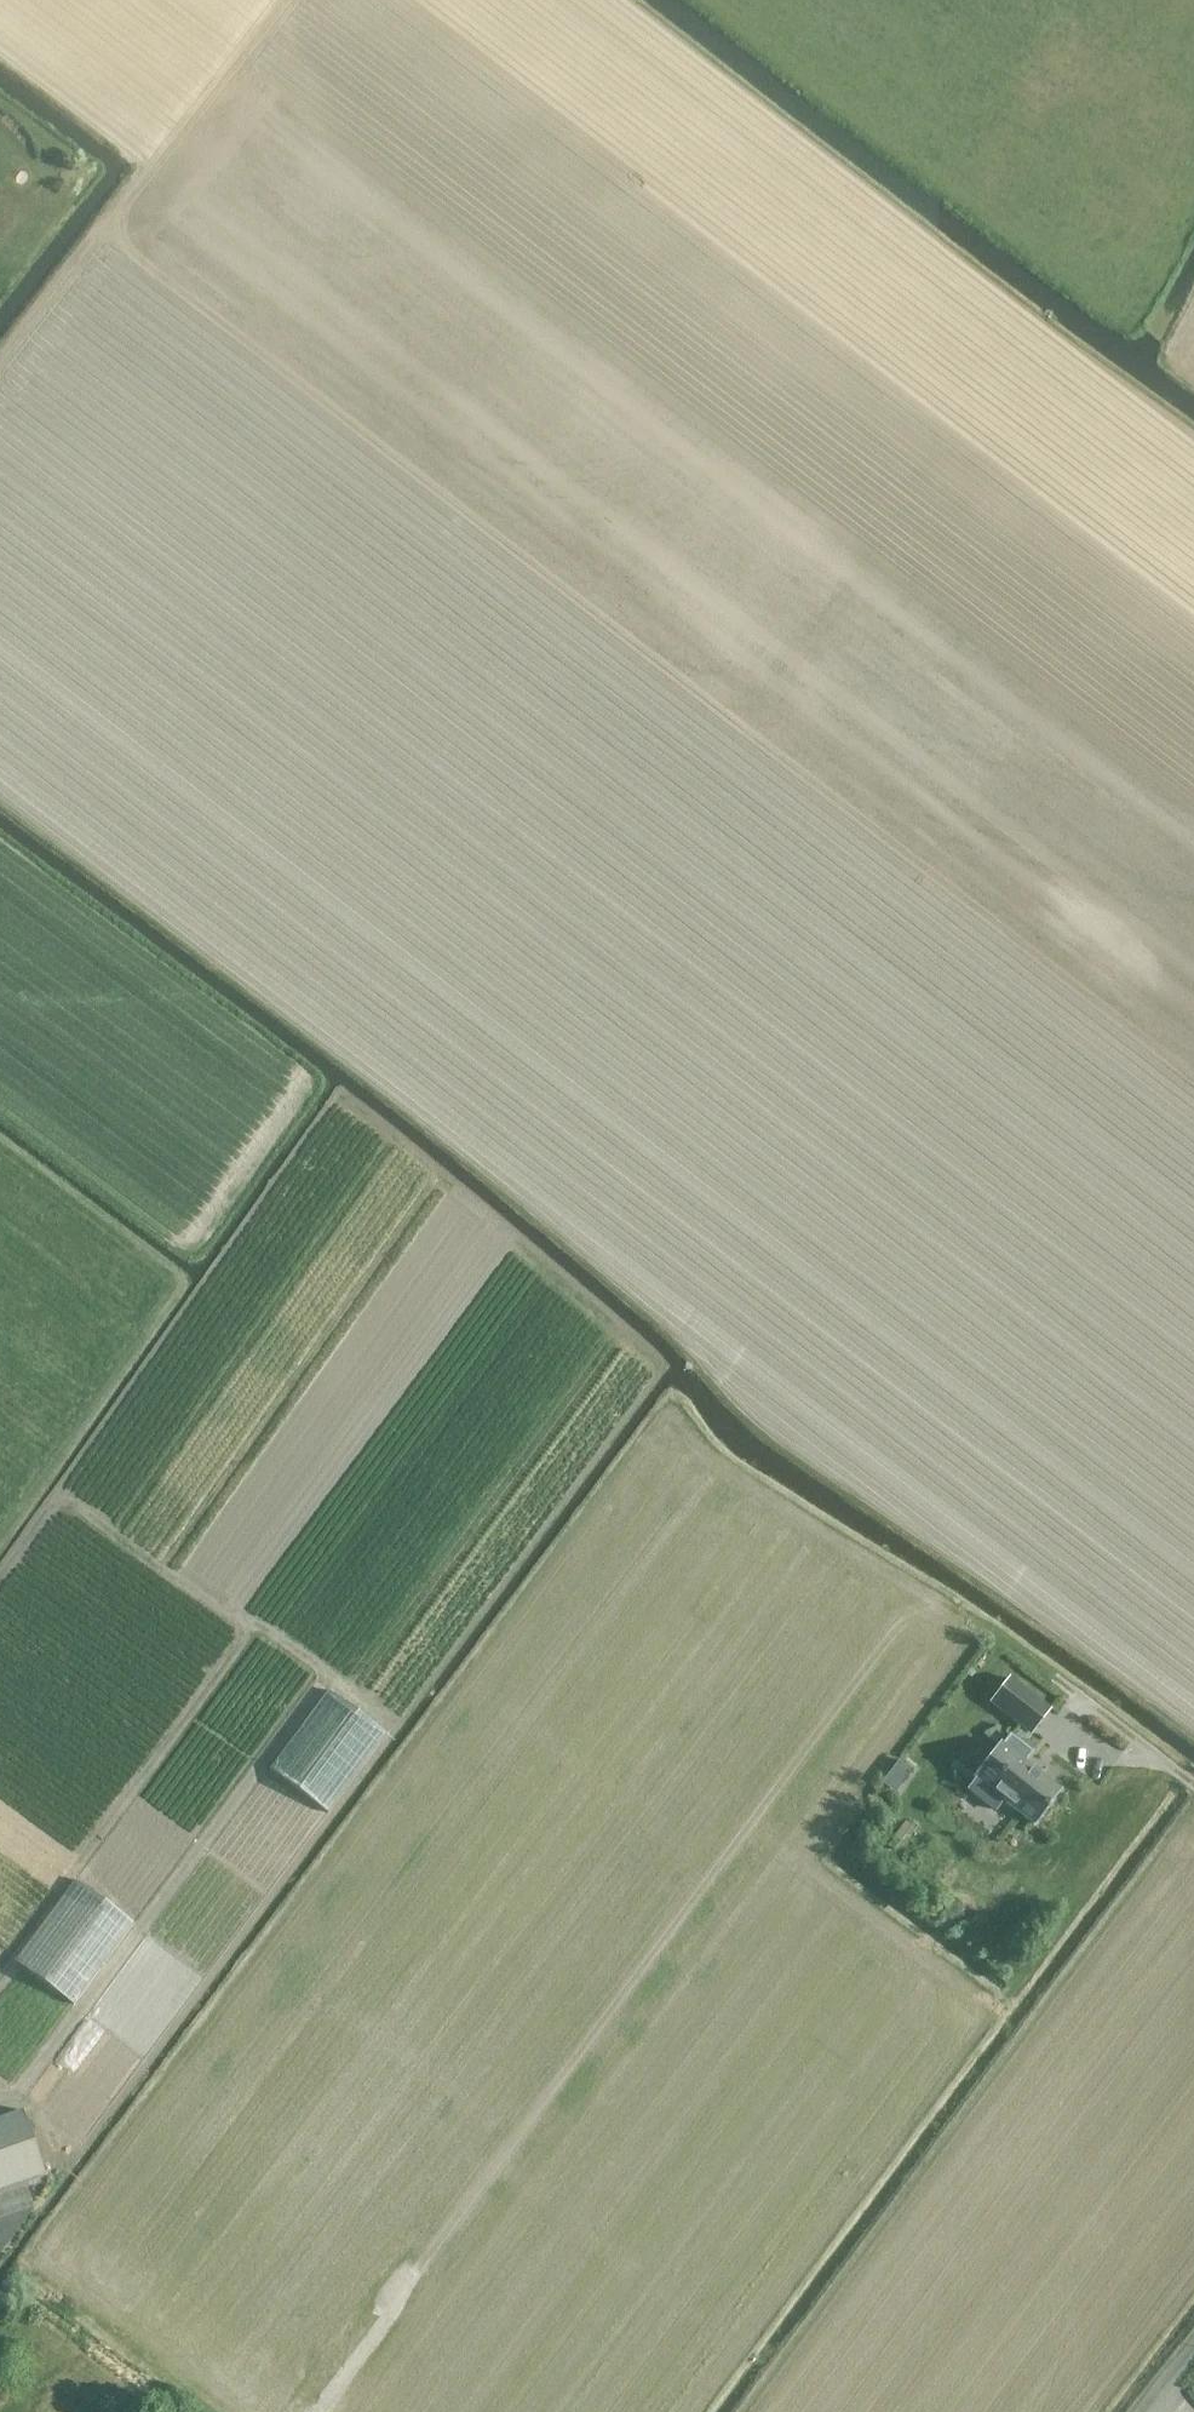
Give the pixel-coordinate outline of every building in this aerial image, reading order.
[(988,1699),(1032,1733),(1053,1706),(1010,1672),(988,1699)] [(386,1733),(328,1690),(269,1770),(328,1813),(386,1733)] [(1023,1761),(1030,1752),(1008,1735),(1001,1745),(999,1744),(973,1779),(975,1780),(968,1790),(994,1810),(1002,1800),(1033,1824),(1059,1789),(1023,1761)] [(14,1960),(0,1978),(0,2073),(13,2082),(72,2002),(14,1960)] [(33,2207),(24,2181),(44,2174),(22,2108),(0,2116),(0,2253),(33,2207)]
